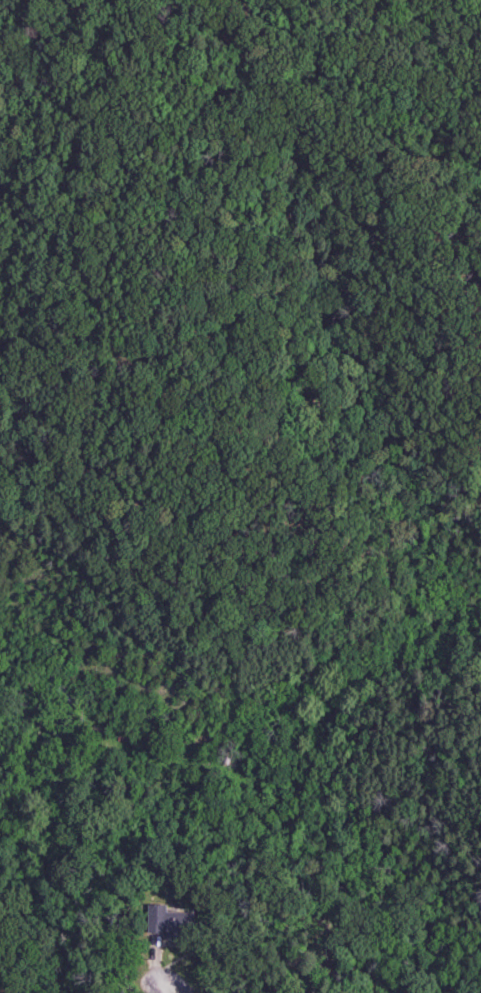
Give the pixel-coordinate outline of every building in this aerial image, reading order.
[(148,932),(165,932),(165,942),(190,942),(191,912),(166,912),(166,904),(148,904),(148,932)]
